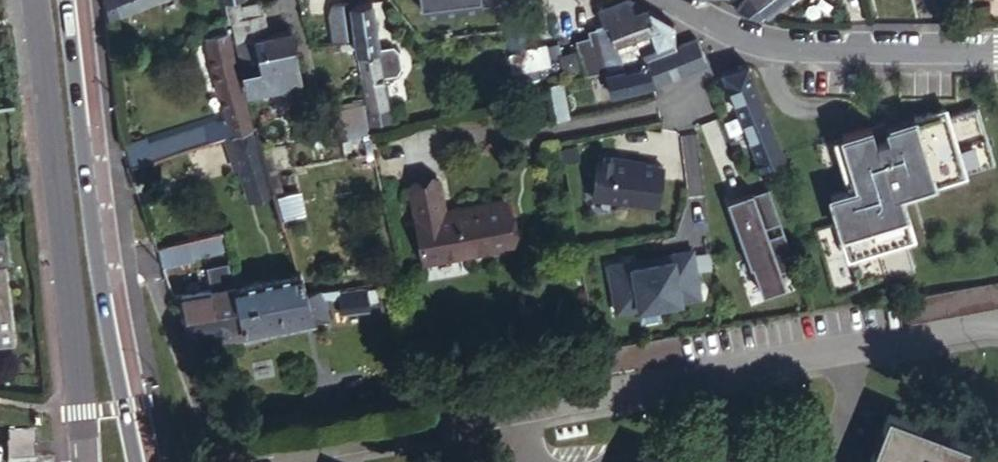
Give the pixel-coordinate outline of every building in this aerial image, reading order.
[(107,17),(133,8),(153,0),(105,0),(107,17)] [(229,20),(244,17),(242,11),(240,0),(225,0),(229,20)] [(422,8),(432,13),(482,8),(481,0),(421,0),(422,8)] [(644,63),(675,49),(672,40),(672,26),(628,0),(627,0),(598,9),(601,22),(604,22),(610,44),(640,37),(642,45),(602,54),(607,72),(614,70),(644,63)] [(742,12),(743,15),(768,22),(791,0),(747,0),(742,12)] [(350,28),(346,2),(334,3),(330,14),(333,30),(350,28)] [(384,2),(350,7),(355,39),(358,54),(362,54),(373,125),(403,120),(384,2)] [(512,51),(514,51),(530,48),(522,4),(504,8),(512,51)] [(254,18),(261,17),(259,7),(252,8),(253,9),(254,18)] [(253,9),(242,11),(244,17),(244,20),(254,18),(253,9)] [(244,17),(229,20),(230,23),(231,26),(236,25),(239,44),(265,39),(261,17),(254,18),(244,20),(244,17)] [(220,137),(233,131),(251,125),(229,34),(208,38),(209,41),(194,44),(215,124),(149,145),(147,145),(152,158),(172,152),(211,139),(220,137)] [(265,39),(239,44),(244,70),(297,61),(292,34),(265,39)] [(704,64),(694,41),(675,49),(644,63),(649,80),(651,87),(704,64)] [(549,44),(530,48),(514,51),(516,68),(552,61),(549,44)] [(301,85),(297,61),(244,70),(248,93),(301,85)] [(649,80),(644,63),(614,70),(607,72),(611,87),(631,83),(649,80)] [(783,161),(745,65),(723,73),(746,132),(759,170),(783,161)] [(636,106),(631,83),(611,87),(607,87),(612,111),(636,106)] [(849,193),(832,198),(860,291),(915,274),(906,243),(914,241),(900,198),(996,169),(979,112),(948,121),(946,113),(906,125),(902,126),(903,131),(896,133),(889,135),(886,128),(883,129),(873,132),(859,136),(855,137),(847,140),(844,141),(858,190),(849,193)] [(262,152),(260,148),(255,129),(253,124),(251,125),(233,131),(263,224),(282,218),(281,214),(262,152)] [(147,145),(149,145),(146,138),(125,145),(131,165),(152,158),(147,145)] [(844,141),(834,144),(849,193),(858,190),(844,141)] [(274,144),(260,148),(262,152),(281,214),(282,218),(285,226),(305,220),(296,188),(288,191),(274,144)] [(659,209),(665,167),(596,162),(593,200),(659,209)] [(509,246),(499,199),(444,211),(437,181),(409,186),(427,265),(509,246)] [(783,230),(770,189),(729,203),(764,296),(786,289),(768,233),(783,230)] [(187,247),(225,238),(224,232),(187,241),(187,247)] [(225,238),(187,247),(189,259),(228,250),(225,238)] [(705,299),(695,248),(606,265),(615,317),(665,310),(705,299)] [(213,287),(235,284),(230,263),(210,266),(213,287)] [(287,300),(308,296),(300,273),(235,284),(238,306),(287,300)] [(182,313),(238,306),(235,284),(213,287),(173,293),(182,313)] [(896,304),(900,330),(997,312),(997,286),(896,304)] [(373,290),(327,296),(327,300),(330,316),(367,310),(366,301),(375,300),(373,290)] [(182,313),(191,335),(241,326),(243,335),(316,323),(310,303),(327,300),(327,296),(326,292),(308,296),(287,300),(238,306),(182,313)] [(979,452),(887,416),(869,461),(976,461),(979,452)] [(8,434),(8,461),(34,461),(33,433),(31,433),(8,434)]
